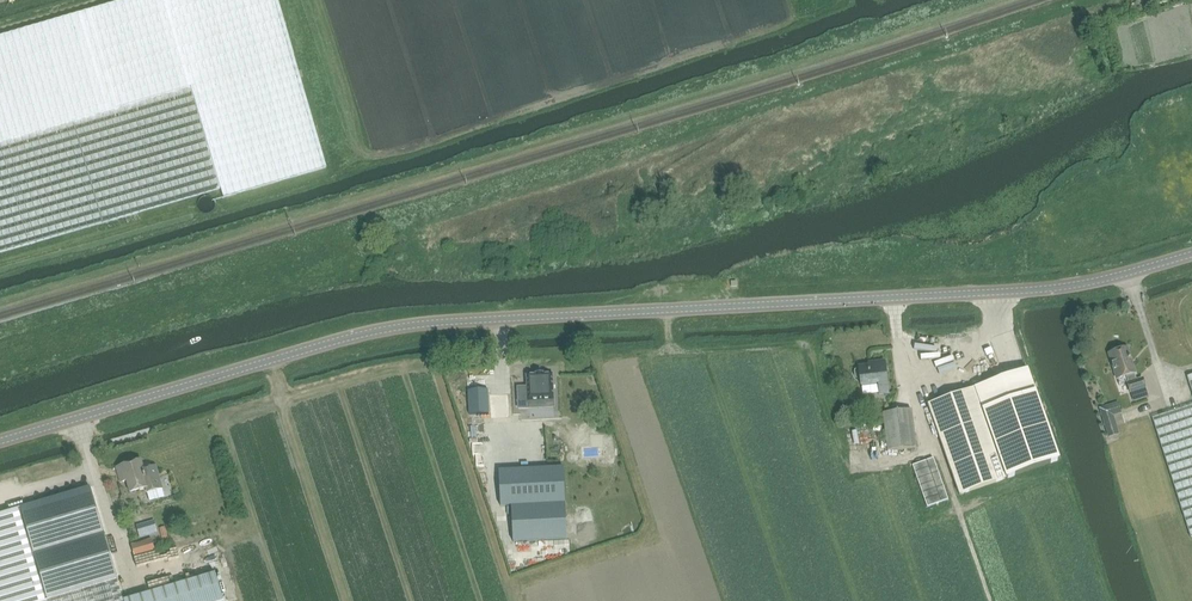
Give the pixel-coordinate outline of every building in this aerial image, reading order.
[(0,37),(0,143),(117,109),(191,87),(295,57),(278,0),(128,0),(0,37)] [(295,57),(191,87),(221,189),(224,198),(327,168),(295,57)] [(213,192),(221,189),(191,87),(117,109),(0,143),(0,254),(213,192)] [(200,201),(198,203),(198,206),(199,209),(201,212),(203,213),(206,214),(208,214),(211,213),(213,211),(215,209),(216,206),(215,203),(214,201),(212,199),(210,197),(207,197),(204,197),(202,199),(200,201)] [(952,344),(946,348),(956,365),(963,361),(952,344)] [(1128,382),(1126,382),(1130,393),(1145,388),(1142,378),(1136,380),(1134,374),(1136,373),(1127,347),(1108,353),(1117,379),(1126,376),(1128,382)] [(880,394),(888,393),(887,383),(885,361),(875,363),(875,365),(859,367),(859,369),(857,369),(855,370),(855,372),(855,376),(856,378),(858,379),(860,378),(861,386),(878,385),(880,394)] [(1035,392),(1027,370),(1001,379),(973,389),(1005,479),(1007,478),(1059,460),(1035,392)] [(527,387),(517,387),(518,409),(529,408),(528,401),(554,400),(552,374),(543,375),(543,374),(536,374),(536,375),(526,376),(527,387)] [(928,405),(959,495),(1005,479),(973,389),(928,405)] [(489,414),(488,390),(468,391),(469,415),(489,414)] [(509,418),(508,393),(489,394),(490,419),(509,418)] [(1099,408),(1108,437),(1119,433),(1114,415),(1121,413),(1118,402),(1099,408)] [(1150,418),(1179,508),(1189,537),(1189,538),(1191,537),(1191,404),(1150,418)] [(883,413),(888,451),(916,448),(912,410),(883,413)] [(141,460),(117,468),(121,483),(127,481),(131,493),(146,488),(148,493),(163,488),(156,466),(144,470),(141,460)] [(926,461),(912,466),(927,507),(948,500),(936,465),(929,468),(926,461)] [(564,468),(499,471),(500,506),(511,506),(513,542),(567,539),(564,468)] [(90,488),(21,509),(48,600),(117,580),(90,488)] [(0,515),(0,600),(48,600),(21,509),(21,508),(0,515)] [(148,523),(152,535),(157,533),(154,521),(148,523)] [(133,545),(136,557),(155,551),(151,539),(133,545)] [(216,574),(125,600),(224,600),(216,574)] [(58,600),(115,600),(109,584),(58,600)]
